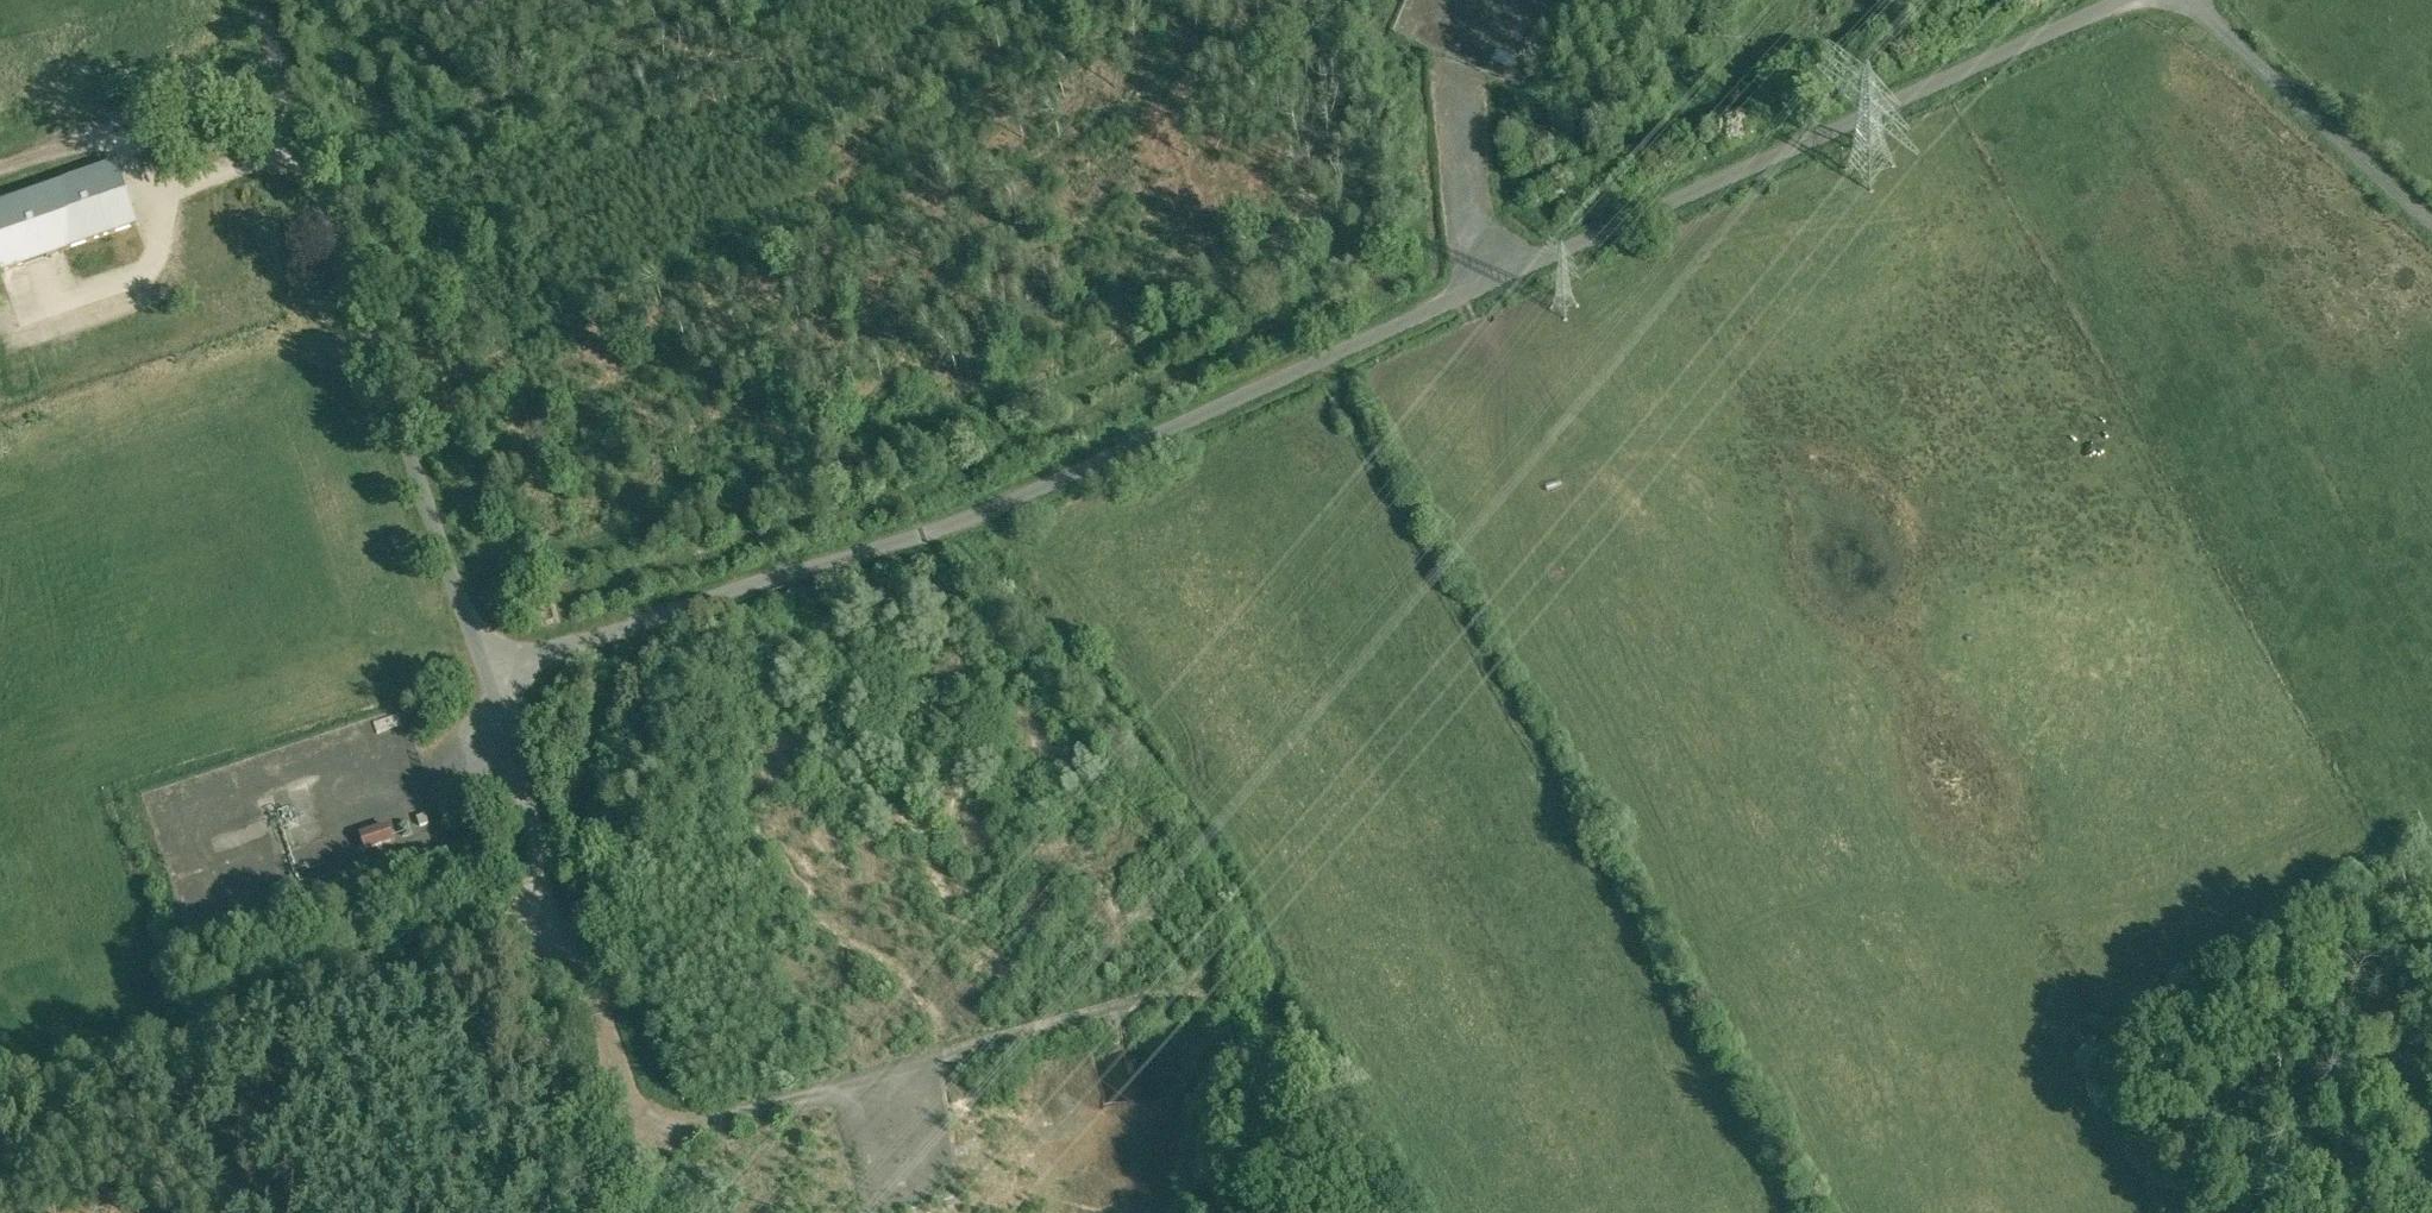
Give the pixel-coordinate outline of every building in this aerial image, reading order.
[(0,204),(0,273),(139,226),(118,165),(0,204)] [(362,850),(393,842),(388,823),(357,831),(362,850)]
